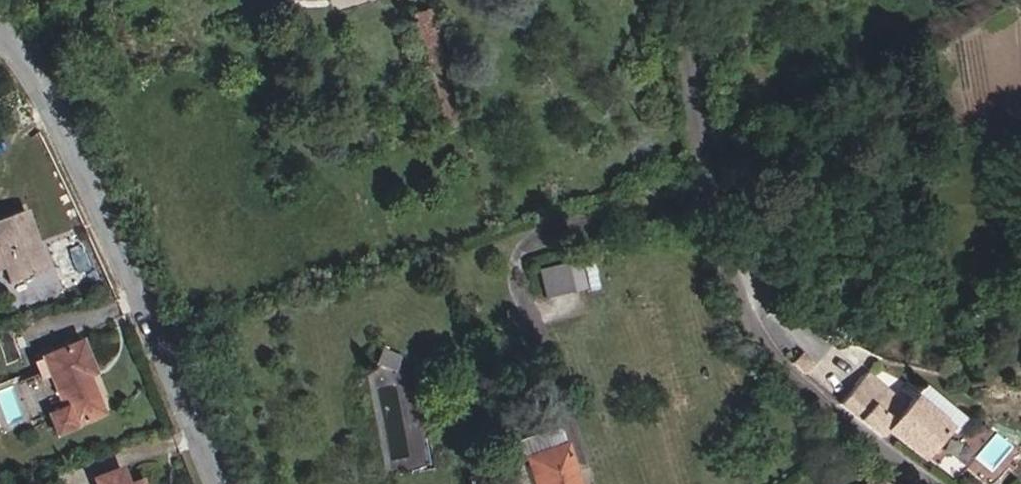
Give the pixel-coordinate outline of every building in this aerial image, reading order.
[(448,130),(463,125),(437,48),(442,47),(430,7),(411,15),(419,37),(420,43),(448,130)] [(0,214),(0,255),(10,278),(43,268),(20,206),(0,214)] [(580,258),(539,269),(546,296),(587,285),(580,258)] [(57,406),(44,414),(40,415),(46,432),(51,431),(95,413),(79,374),(89,370),(77,341),(39,355),(57,406)] [(794,365),(805,373),(813,362),(802,354),(794,365)] [(844,404),(884,436),(889,430),(908,405),(869,373),(844,404)] [(919,387),(908,405),(889,430),(929,457),(959,414),(919,387)] [(526,459),(535,483),(581,483),(568,447),(526,459)] [(116,475),(90,483),(120,483),(116,475)]
